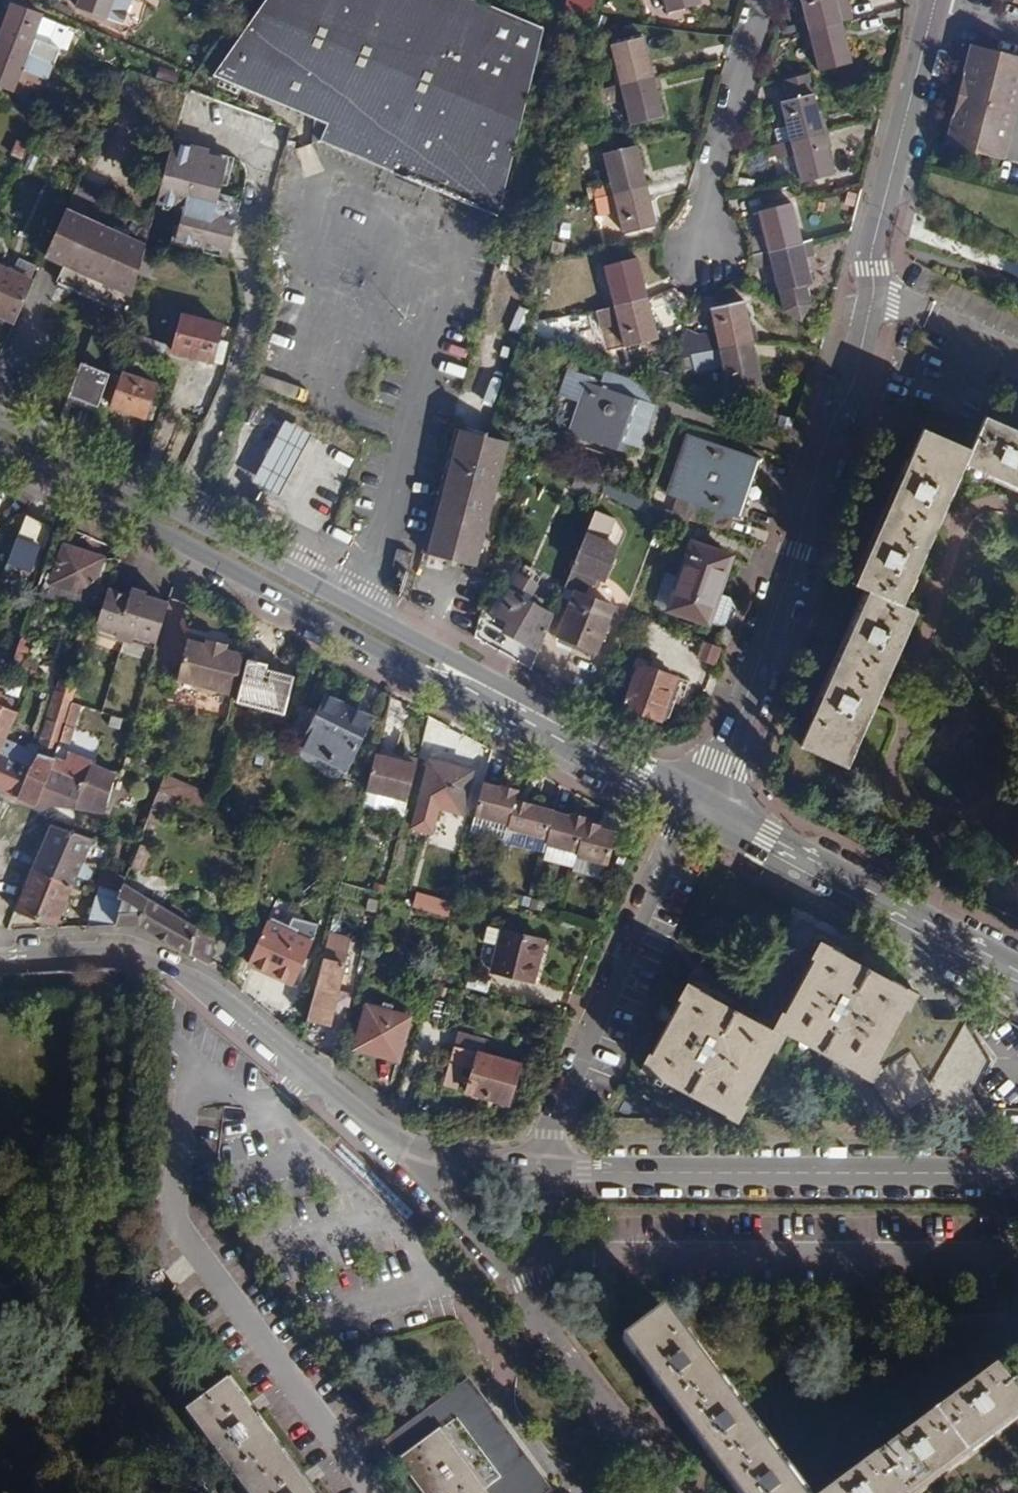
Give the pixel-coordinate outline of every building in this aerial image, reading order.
[(133,0),(78,0),(76,7),(125,23),(133,0)] [(478,0),(266,0),(215,76),(327,124),(320,141),(499,214),(543,27),(478,0)] [(588,16),(594,0),(568,0),(565,7),(588,16)] [(666,12),(701,4),(700,0),(663,0),(666,12)] [(842,22),(839,10),(850,7),(848,0),(801,0),(808,31),(842,22)] [(0,31),(0,42),(56,63),(61,48),(52,45),(59,24),(44,19),(44,15),(11,3),(0,31)] [(842,22),(852,20),(850,7),(839,10),(842,22)] [(852,63),(842,22),(808,31),(818,71),(852,63)] [(620,83),(654,75),(645,37),(610,45),(620,83)] [(15,94),(24,71),(31,75),(49,82),(56,63),(0,42),(0,88),(15,94)] [(972,43),(958,94),(946,143),(1001,158),(1017,91),(1017,55),(972,43)] [(24,71),(15,94),(23,97),(28,83),(31,75),(24,71)] [(790,140),(824,132),(810,74),(783,80),(788,100),(780,102),(790,140)] [(46,89),(49,82),(31,75),(28,83),(46,89)] [(665,117),(654,75),(620,83),(599,89),(604,105),(624,100),(630,126),(665,117)] [(835,173),(824,132),(790,140),(766,146),(769,157),(777,155),(779,161),(794,158),(800,182),(835,173)] [(23,160),(29,147),(16,141),(10,154),(23,160)] [(229,159),(171,144),(157,203),(184,210),(178,237),(239,252),(247,222),(237,219),(233,218),(235,206),(240,208),(242,199),(220,194),(229,159)] [(613,193),(648,185),(638,145),(604,153),(613,193)] [(85,170),(90,160),(81,155),(77,166),(85,170)] [(657,225),(648,185),(613,193),(623,233),(657,225)] [(750,239),(754,256),(804,242),(793,203),(759,212),(765,234),(750,239)] [(67,210),(46,256),(65,265),(86,219),(67,210)] [(57,282),(129,313),(146,245),(86,219),(65,265),(57,282)] [(804,242),(754,256),(758,270),(775,266),(786,310),(804,319),(815,303),(809,283),(815,283),(808,257),(817,254),(813,239),(804,242)] [(15,325),(34,283),(30,281),(37,267),(19,258),(13,271),(0,265),(0,318),(15,325)] [(613,306),(649,296),(639,259),(603,267),(613,306)] [(660,338),(649,296),(613,306),(624,348),(660,338)] [(700,334),(684,326),(675,360),(691,356),(754,341),(745,301),(710,309),(716,330),(700,334)] [(174,353),(213,362),(222,324),(183,315),(174,353)] [(137,334),(132,349),(149,355),(153,340),(137,334)] [(149,355),(162,360),(167,345),(153,340),(149,355)] [(764,381),(754,341),(691,356),(695,373),(723,367),(729,390),(764,381)] [(113,367),(100,404),(147,420),(160,383),(113,367)] [(643,449),(662,391),(604,370),(601,380),(567,368),(557,395),(579,403),(568,434),(618,450),(621,442),(643,449)] [(254,422),(263,427),(270,415),(260,411),(254,422)] [(849,766),(876,705),(909,629),(918,610),(903,604),(926,552),(957,486),(966,463),(1017,486),(1017,430),(986,416),(971,449),(924,428),(855,583),(870,590),(801,745),(849,766)] [(286,500),(319,438),(293,424),(259,485),(286,500)] [(459,428),(428,554),(478,566),(510,441),(459,428)] [(691,517),(728,530),(733,516),(737,517),(757,457),(687,433),(666,493),(669,495),(664,508),(691,517)] [(643,499),(606,482),(602,493),(638,511),(643,499)] [(659,520),(664,508),(651,502),(646,515),(659,520)] [(691,517),(664,508),(659,520),(656,529),(667,532),(669,526),(685,531),(691,517)] [(596,510),(566,587),(575,591),(586,595),(589,587),(594,588),(598,580),(606,583),(621,546),(608,541),(616,519),(596,510)] [(27,515),(14,548),(30,552),(42,521),(27,515)] [(709,625),(710,622),(719,595),(733,556),(692,541),(679,576),(665,572),(655,603),(669,607),(667,611),(709,625)] [(104,558),(66,544),(52,584),(91,598),(104,558)] [(393,567),(409,570),(412,552),(397,548),(393,567)] [(515,582),(531,593),(539,582),(523,571),(515,582)] [(503,631),(541,650),(554,616),(510,590),(493,619),(505,627),(503,631)] [(95,632),(158,651),(171,606),(133,594),(131,599),(108,591),(95,632)] [(615,607),(586,595),(575,591),(558,636),(597,652),(615,607)] [(719,595),(710,622),(724,628),(727,627),(735,604),(732,599),(719,595)] [(239,694),(249,653),(234,649),(234,645),(214,638),(212,643),(195,639),(184,678),(198,682),(205,690),(216,693),(223,688),(239,694)] [(717,664),(724,648),(704,639),(697,656),(717,664)] [(677,678),(638,663),(623,707),(662,721),(677,678)] [(27,698),(32,688),(21,684),(16,693),(27,698)] [(72,707),(73,702),(75,698),(57,690),(54,699),(72,707)] [(7,739),(12,729),(17,720),(20,712),(11,709),(16,701),(3,694),(0,702),(0,754),(7,739)] [(373,719),(328,695),(302,747),(347,770),(373,719)] [(19,799),(37,807),(53,768),(85,781),(93,763),(72,754),(66,749),(73,728),(77,728),(82,705),(73,702),(72,707),(54,699),(39,753),(19,799)] [(17,720),(12,729),(21,733),(25,724),(17,720)] [(19,799),(39,753),(7,739),(0,754),(0,790),(19,799)] [(366,792),(407,802),(416,765),(403,762),(375,755),(366,792)] [(475,771),(431,759),(413,828),(433,834),(440,808),(463,814),(475,771)] [(37,807),(44,810),(57,804),(106,815),(116,773),(93,763),(85,781),(53,768),(37,807)] [(551,816),(556,812),(527,802),(521,800),(516,799),(518,790),(514,788),(507,787),(502,786),(500,789),(485,784),(476,816),(510,825),(508,829),(542,837),(551,816)] [(162,825),(172,797),(159,791),(149,820),(162,825)] [(555,816),(556,812),(551,816),(542,837),(549,839),(555,816)] [(587,825),(619,835),(619,832),(603,828),(604,825),(601,824),(594,821),(589,820),(590,816),(585,815),(575,812),(574,816),(556,812),(555,816),(587,825)] [(611,864),(619,835),(587,825),(555,816),(549,839),(547,845),(580,852),(580,856),(611,864)] [(86,863),(102,868),(112,846),(52,825),(33,870),(77,885),(86,863)] [(140,844),(131,868),(144,872),(153,848),(140,844)] [(102,886),(107,870),(102,868),(97,885),(102,886)] [(15,911),(58,927),(77,885),(33,870),(15,911)] [(139,926),(210,967),(217,939),(187,922),(190,915),(173,904),(169,910),(125,884),(127,878),(107,870),(102,886),(90,927),(139,926)] [(420,890),(416,905),(450,916),(455,901),(420,890)] [(320,924),(295,919),(290,927),(274,918),(272,922),(269,921),(248,962),(295,985),(314,943),(312,942),(314,938),(316,939),(320,924)] [(545,940),(489,926),(485,941),(499,945),(493,972),(534,983),(545,940)] [(824,943),(860,961),(864,954),(819,930),(814,938),(824,943)] [(773,1017),(781,1022),(824,943),(814,938),(773,1017)] [(324,958),(346,962),(350,944),(329,939),(324,958)] [(897,1120),(994,1120),(981,1097),(941,1096),(899,1024),(917,992),(860,961),(824,943),(781,1022),(777,1029),(691,984),(645,1070),(738,1118),(784,1032),(872,1079),(897,1120)] [(332,1027),(348,963),(346,962),(324,958),(309,1021),(332,1027)] [(696,976),(691,984),(777,1029),(781,1022),(773,1017),(696,976)] [(941,1096),(981,1097),(977,1089),(992,1062),(969,1020),(936,1020),(920,993),(917,992),(899,1024),(941,1096)] [(411,1016),(367,1004),(356,1049),(400,1060),(411,1016)] [(512,1105),(522,1065),(485,1054),(489,1041),(459,1032),(444,1086),(455,1090),(462,1065),(473,1068),(466,1092),(512,1105)] [(623,1341),(648,1378),(695,1440),(737,1492),(800,1492),(663,1310),(623,1341)] [(933,1481),(946,1472),(959,1462),(1000,1431),(1017,1418),(1017,1353),(830,1492),(917,1492),(933,1481)] [(186,1412),(246,1492),(313,1492),(302,1478),(255,1416),(229,1381),(186,1412)] [(388,1446),(422,1492),(538,1492),(544,1489),(468,1387),(388,1446)]
